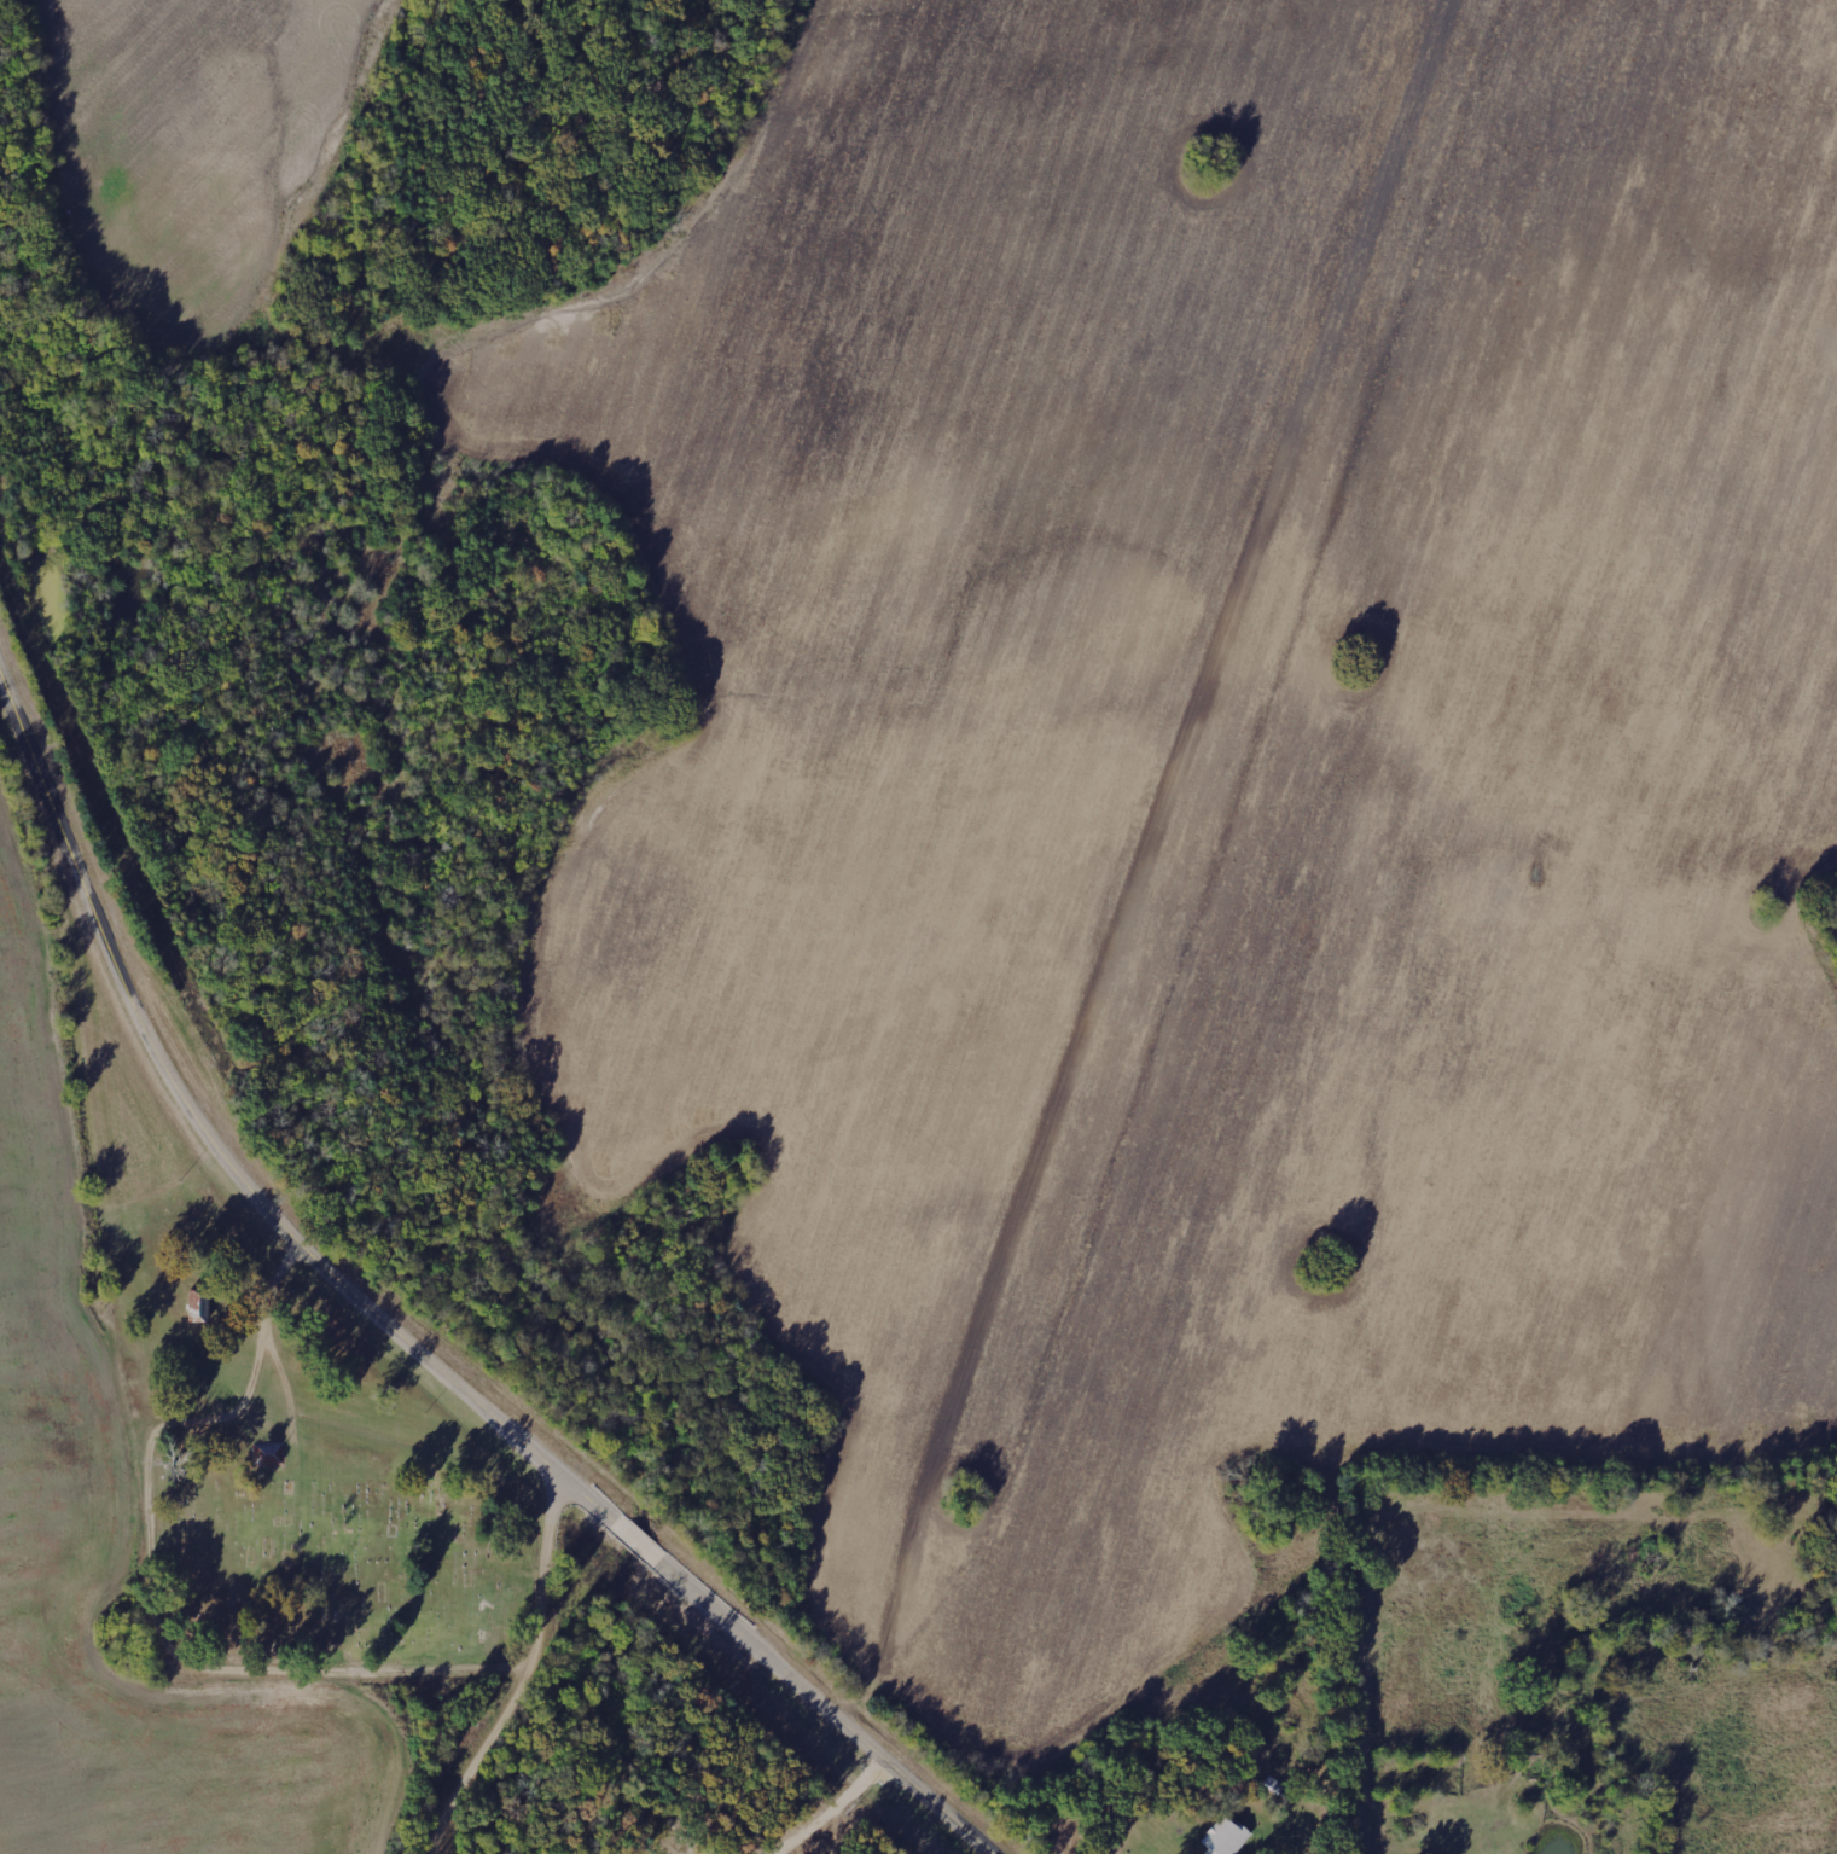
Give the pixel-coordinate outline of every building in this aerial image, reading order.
[(1211,1853),(1239,1853),(1255,1839),(1230,1813),(1202,1840),(1211,1850),(1209,1852),(1211,1853)]
